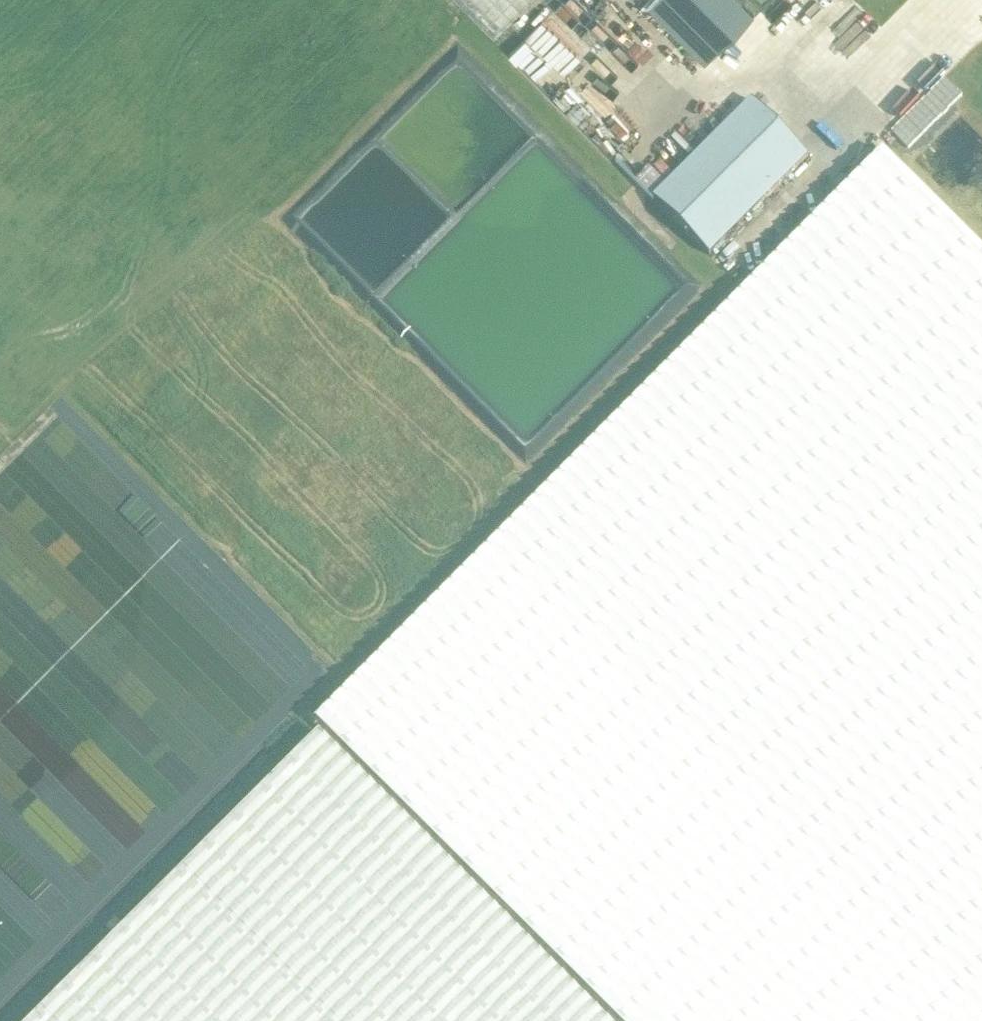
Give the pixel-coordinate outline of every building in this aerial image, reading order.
[(494,36),(530,0),(459,0),(494,36)] [(743,0),(652,0),(650,2),(707,59),(754,11),(743,0)] [(809,156),(753,100),(655,198),(711,254),(809,156)] [(444,851),(616,1020),(981,1020),(981,251),(884,153),(317,723),(444,851)] [(321,736),(36,1020),(607,1020),(321,736)]
